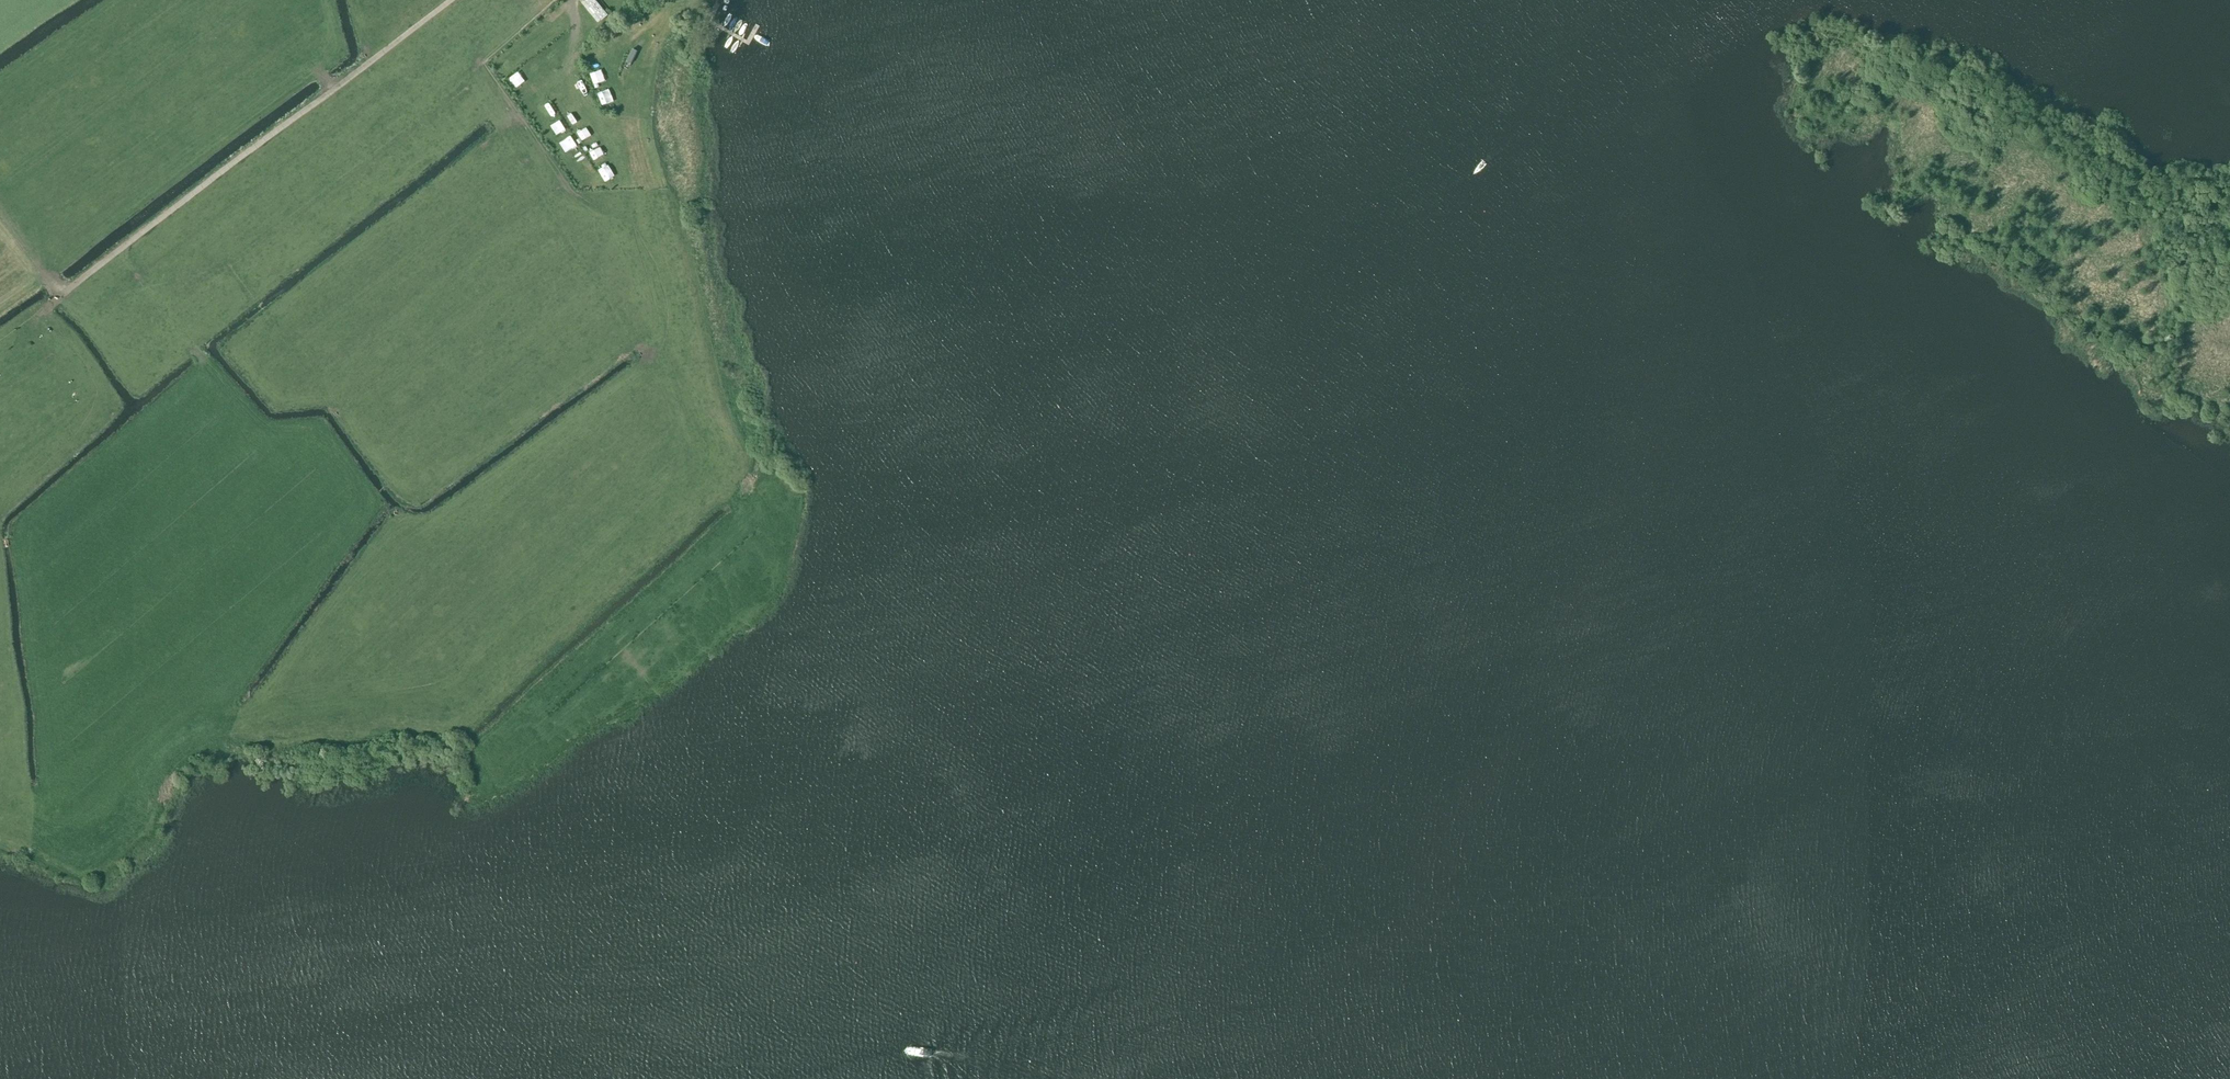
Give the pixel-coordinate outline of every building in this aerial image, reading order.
[(595,0),(584,0),(601,21),(608,15),(595,0)] [(575,48),(585,43),(580,32),(569,37),(575,48)] [(586,60),(589,72),(600,70),(597,58),(586,60)] [(608,108),(612,106),(606,96),(601,98),(608,108)]
